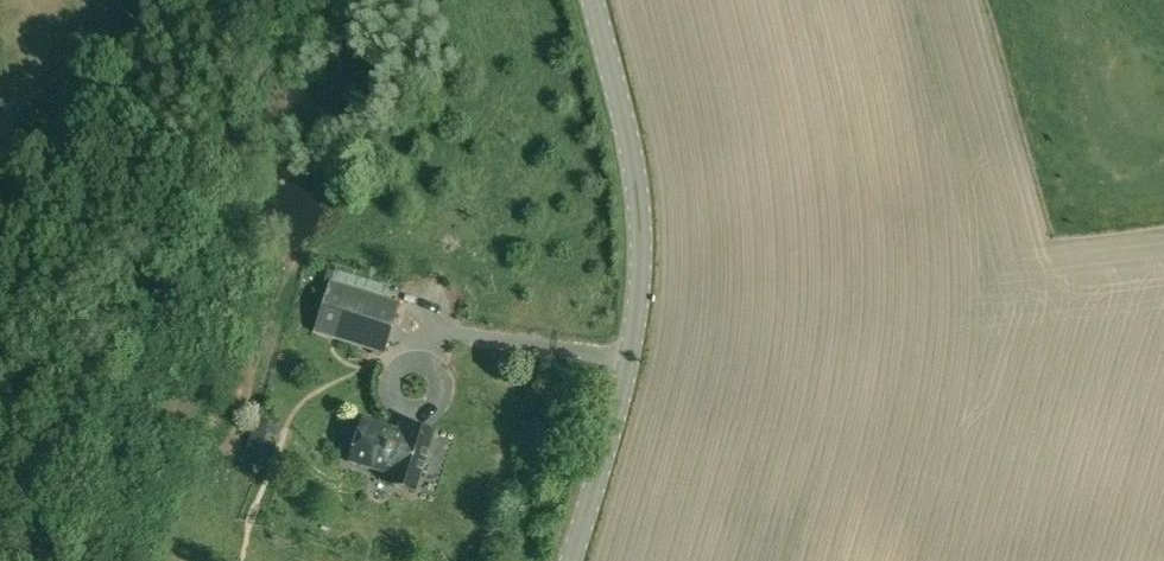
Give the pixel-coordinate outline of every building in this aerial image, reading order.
[(330,284),(315,332),(384,354),(399,306),(330,284)] [(411,426),(408,435),(362,421),(350,462),(375,470),(395,476),(392,484),(392,485),(415,493),(434,434),(411,426)]
